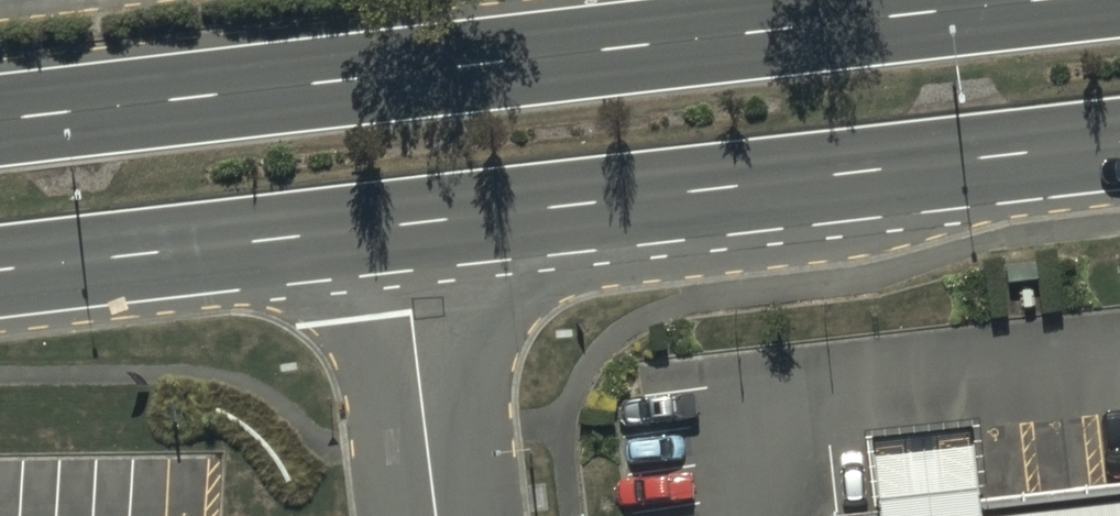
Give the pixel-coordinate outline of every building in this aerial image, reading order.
[(825,488),(828,515),(1119,515),(1119,453),(988,469),(825,488)]
